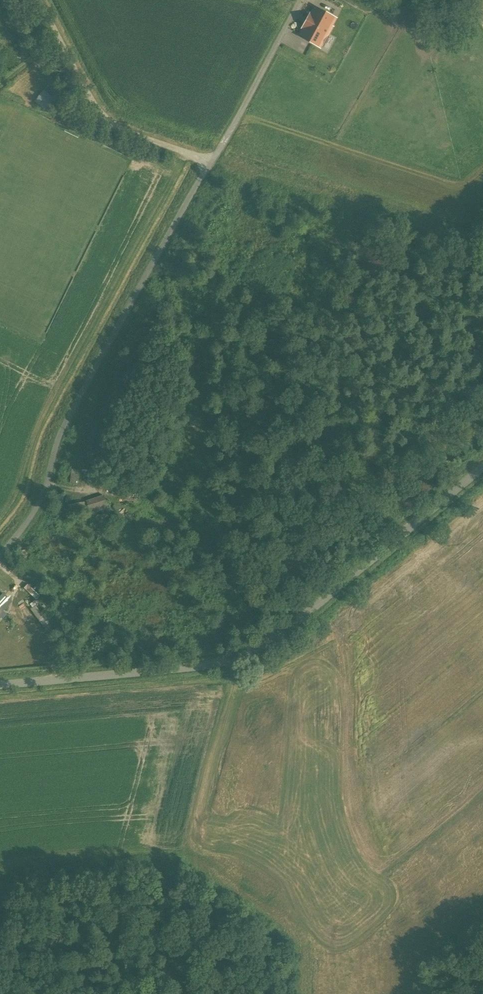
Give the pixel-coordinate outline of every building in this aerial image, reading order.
[(305,28),(300,36),(319,46),(322,40),(324,41),(332,26),(330,26),(334,18),(316,8),(311,16),(310,15),(303,28),(305,28)] [(54,99),(43,90),(34,101),(44,110),(54,99)] [(68,516),(105,509),(103,497),(66,504),(68,516)] [(14,574),(1,562),(0,564),(0,578),(6,583),(14,574)] [(40,597),(27,584),(14,597),(27,609),(40,597)]
